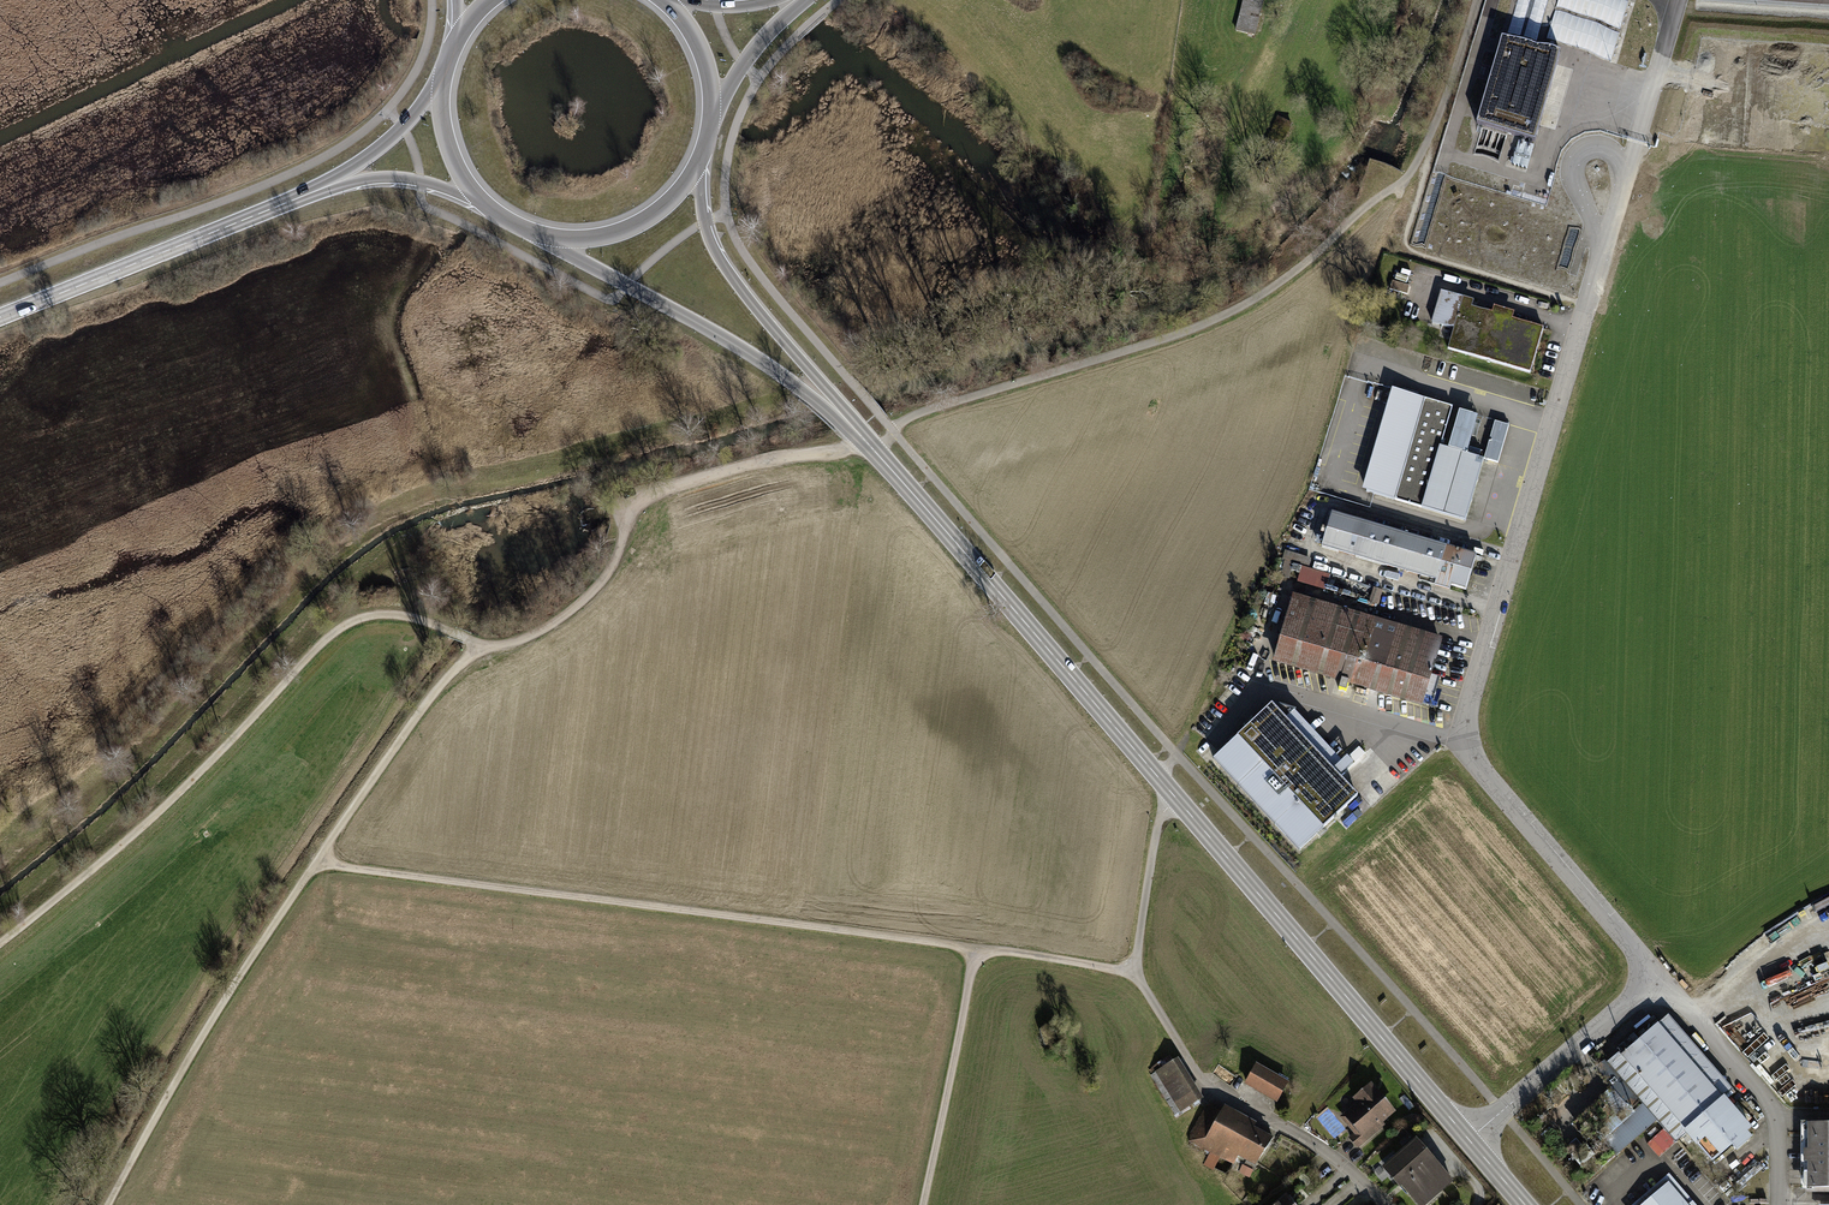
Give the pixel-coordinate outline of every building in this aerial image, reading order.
[(1234,28),(1252,33),(1261,0),(1241,0),(1234,28)] [(1630,0),(1560,0),(1557,13),(1548,11),(1551,0),(1519,0),(1510,37),(1539,44),(1540,39),(1615,58),(1630,0)] [(1535,143),(1560,58),(1502,40),(1477,125),(1508,135),(1535,143)] [(1465,245),(1434,236),(1439,218),(1424,214),(1414,245),(1461,259),(1465,245)] [(1433,323),(1455,329),(1464,299),(1442,292),(1433,323)] [(1455,329),(1449,348),(1530,373),(1543,329),(1512,320),(1514,314),(1494,308),(1492,314),(1472,308),(1474,302),(1468,300),(1464,299),(1455,329)] [(1443,405),(1393,390),(1362,490),(1423,508),(1442,448),(1453,408),(1443,405)] [(1461,413),(1450,450),(1468,456),(1479,418),(1461,413)] [(1508,427),(1495,423),(1485,460),(1498,463),(1508,427)] [(1423,508),(1466,522),(1485,461),(1468,456),(1450,450),(1442,448),(1423,508)] [(1328,532),(1324,548),(1467,591),(1477,558),(1334,515),(1328,532)] [(1288,578),(1330,586),(1332,572),(1311,568),(1314,556),(1293,552),(1288,578)] [(1443,640),(1296,598),(1276,666),(1325,680),(1340,685),(1350,688),(1382,697),(1423,708),(1443,640)] [(1211,757),(1298,849),(1358,793),(1271,701),(1248,722),(1211,757)] [(1658,1023),(1723,1097),(1727,1094),(1734,1088),(1669,1013),(1658,1023)] [(1618,1052),(1607,1061),(1676,1142),(1686,1133),(1712,1163),(1754,1126),(1727,1094),(1723,1097),(1658,1023),(1621,1055),(1618,1052)] [(1177,1058),(1150,1075),(1176,1114),(1202,1097),(1177,1058)] [(1256,1064),(1245,1082),(1277,1100),(1287,1082),(1256,1064)] [(1397,1111),(1371,1081),(1351,1097),(1356,1103),(1341,1116),(1354,1133),(1349,1137),(1358,1148),(1378,1132),(1386,1124),(1384,1122),(1397,1111)] [(1207,1104),(1188,1140),(1210,1151),(1220,1156),(1234,1164),(1238,1155),(1256,1165),(1271,1136),(1254,1127),(1257,1121),(1224,1104),(1220,1111),(1207,1104)] [(1807,1125),(1807,1187),(1828,1187),(1828,1125),(1807,1125)] [(1382,1166),(1399,1187),(1400,1188),(1402,1186),(1419,1204),(1424,1204),(1453,1180),(1416,1137),(1406,1145),(1382,1166)] [(1575,1153),(1581,1164),(1597,1155),(1591,1144),(1575,1153)] [(1220,1156),(1210,1151),(1203,1164),(1213,1169),(1220,1156)] [(1253,1170),(1242,1165),(1239,1172),(1250,1178),(1253,1170)] [(1670,1180),(1691,1204),(1697,1204),(1670,1172),(1631,1204),(1641,1204),(1670,1180)] [(1641,1204),(1691,1204),(1670,1180),(1641,1204)] [(1270,1204),(1296,1204),(1291,1199),(1285,1192),(1270,1204)]
